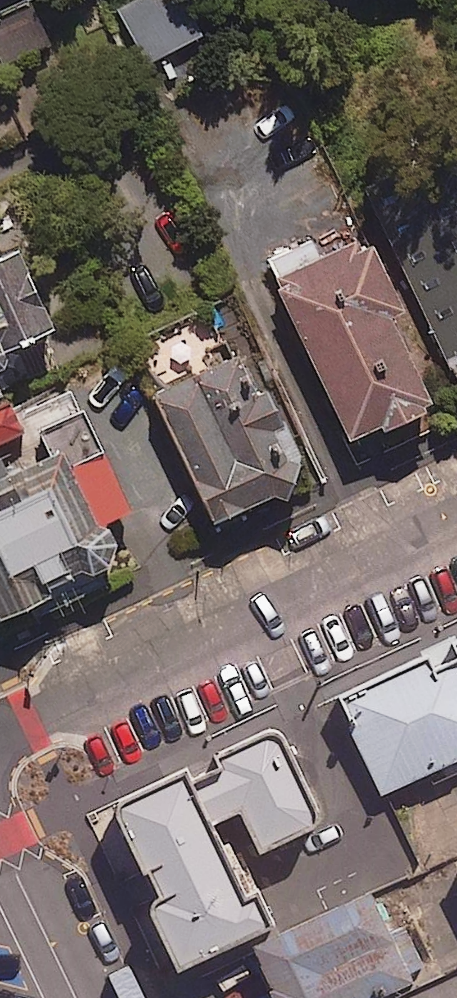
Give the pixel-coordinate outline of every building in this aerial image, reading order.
[(183,0),(129,0),(116,7),(146,61),(201,31),(183,0)] [(387,194),(456,344),(456,162),(387,194)] [(0,240),(0,348),(53,324),(11,235),(0,240)] [(368,241),(280,282),(355,442),(442,400),(368,241)] [(259,341),(143,396),(210,537),(325,483),(259,341)] [(8,401),(0,405),(0,440),(22,429),(8,401)] [(0,460),(0,609),(5,620),(144,555),(82,422),(0,460)] [(329,701),(371,791),(456,751),(456,641),(329,701)] [(215,768),(104,820),(136,890),(125,895),(158,965),(241,926),(194,827),(228,811),(246,850),(308,821),(263,727),(208,753),(215,768)] [(245,941),(272,997),(355,997),(397,978),(355,890),(245,941)]
